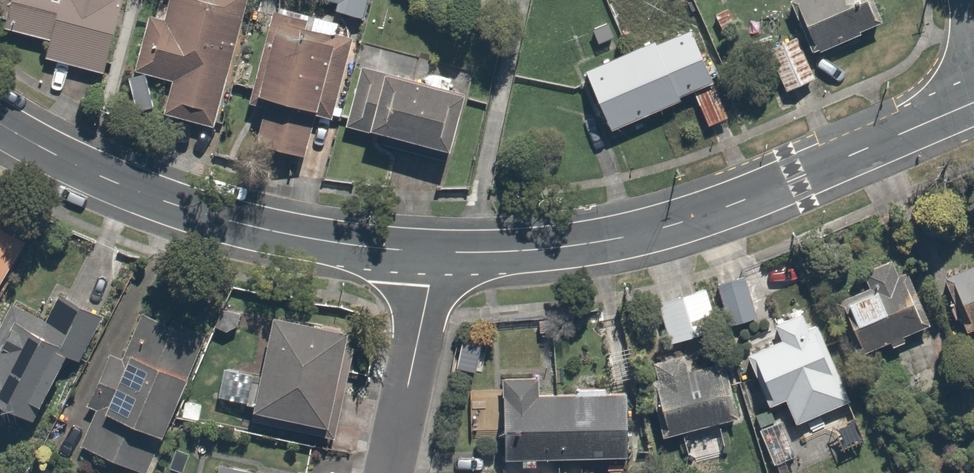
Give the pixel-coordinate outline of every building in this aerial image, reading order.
[(118,0),(14,0),(7,32),(49,41),(44,64),(102,77),(118,0)] [(159,22),(143,18),(126,71),(168,84),(159,113),(207,128),(248,0),(166,0),(159,22)] [(335,4),(331,15),(362,27),(372,0),(323,0),(335,4)] [(792,4),(813,51),(877,23),(866,0),(801,0),(792,4)] [(355,39),(272,12),(262,42),(271,45),(254,95),(268,100),(253,143),(303,159),(316,118),(327,122),(355,39)] [(608,127),(693,93),(707,127),(728,119),(708,68),(693,31),(586,72),(608,127)] [(796,38),(767,50),(784,91),(813,78),(796,38)] [(453,104),(359,68),(338,124),(432,160),(453,104)] [(0,227),(0,282),(24,241),(0,227)] [(872,292),(843,304),(854,329),(847,331),(858,357),(928,328),(899,261),(865,275),(872,292)] [(945,280),(963,327),(973,323),(973,268),(945,280)] [(740,273),(712,286),(729,327),(758,315),(740,273)] [(717,325),(704,290),(647,311),(660,346),(717,325)] [(100,312),(60,292),(42,328),(4,309),(0,316),(0,411),(25,423),(58,356),(74,364),(100,312)] [(94,416),(79,450),(132,472),(146,472),(205,338),(139,310),(120,355),(108,350),(82,411),(94,416)] [(805,312),(773,326),(779,341),(748,354),(770,406),(786,400),(790,411),(754,426),(774,472),(811,457),(798,426),(845,406),(805,312)] [(354,335),(268,315),(246,415),(331,435),(354,335)] [(680,361),(644,374),(667,437),(746,409),(727,356),(684,372),(680,361)] [(532,377),(502,377),(503,465),(627,464),(627,393),(532,394),(532,377)]
